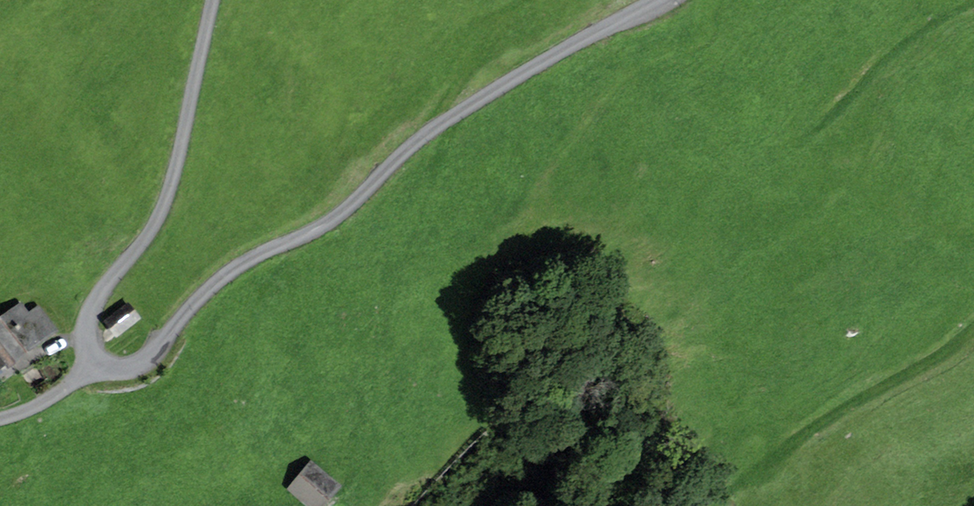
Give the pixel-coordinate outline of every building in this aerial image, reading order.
[(5,360),(11,355),(14,359),(38,340),(36,338),(53,325),(37,304),(28,311),(20,301),(0,316),(0,354),(5,360)] [(127,301),(105,318),(116,331),(137,314),(127,301)] [(288,484),(316,505),(318,505),(338,482),(308,459),(288,484)]
